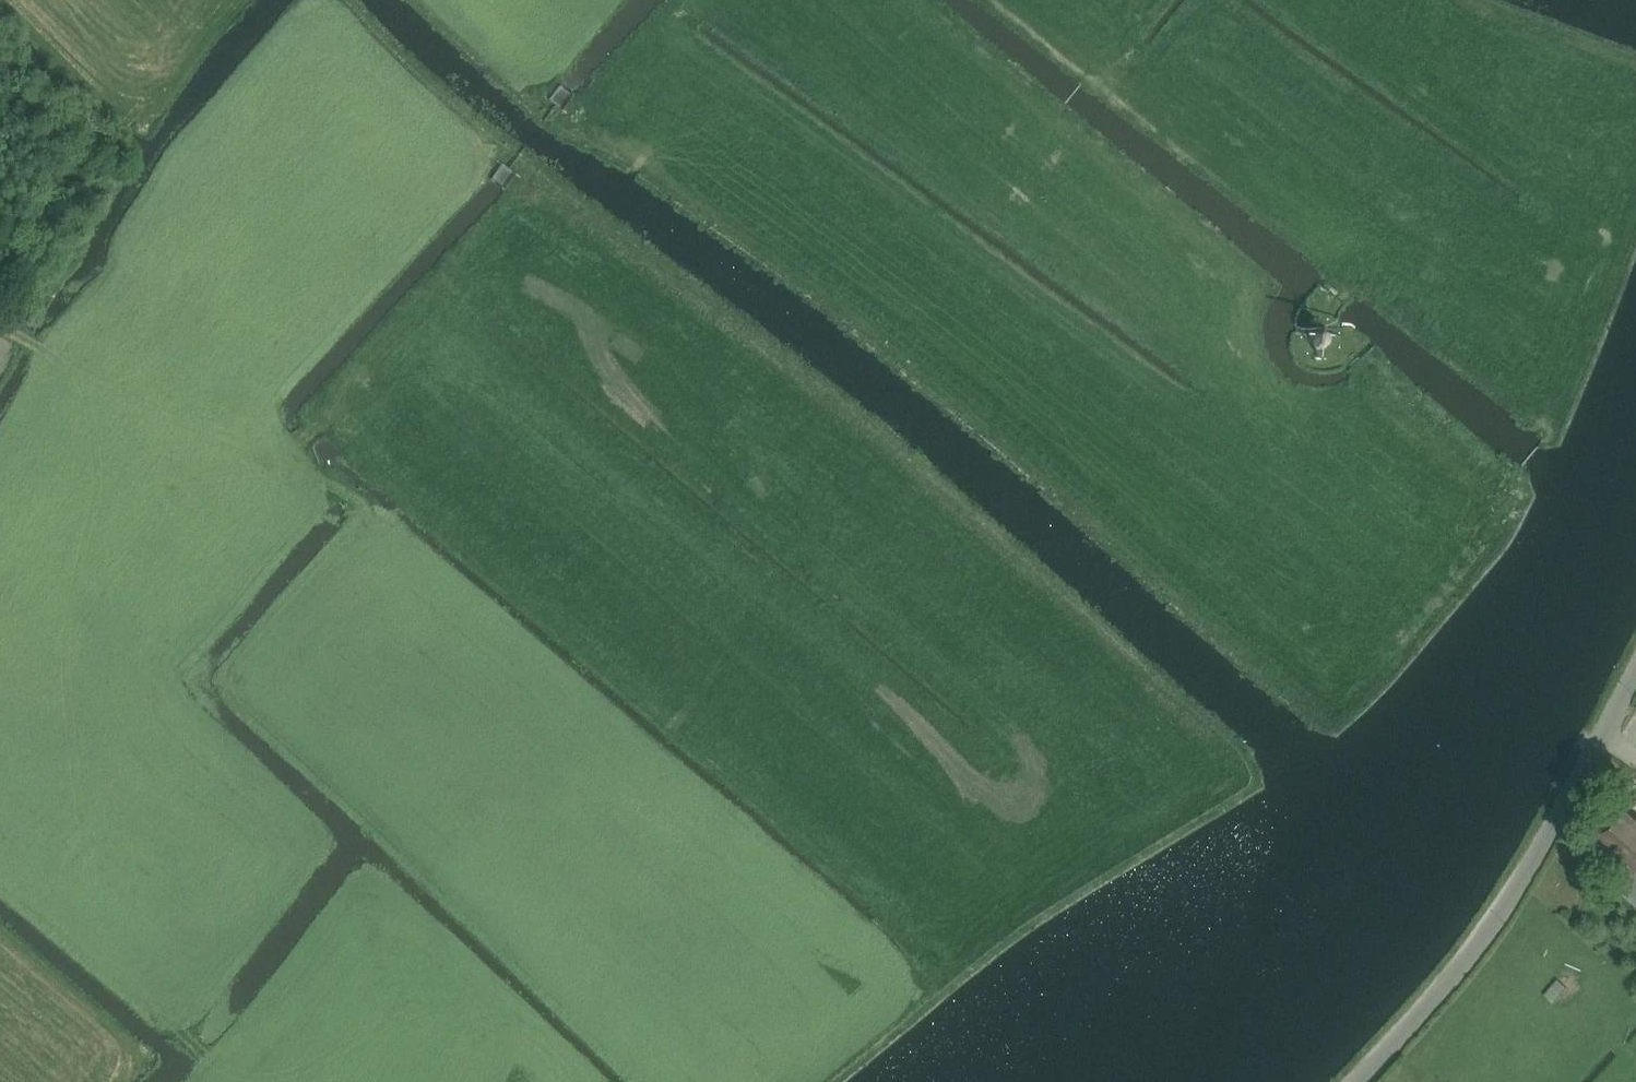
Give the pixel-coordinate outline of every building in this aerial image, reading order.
[(1330,336),(1329,333),(1328,331),(1325,329),(1323,328),(1320,328),(1318,329),(1313,334),(1313,336),(1313,344),(1321,347),(1330,342),(1330,336)] [(1621,810),(1596,840),(1598,842),(1596,846),(1607,855),(1609,852),(1634,872),(1619,889),(1635,904),(1635,823),(1621,810)] [(1555,1002),(1568,987),(1558,978),(1545,994),(1555,1002)]
